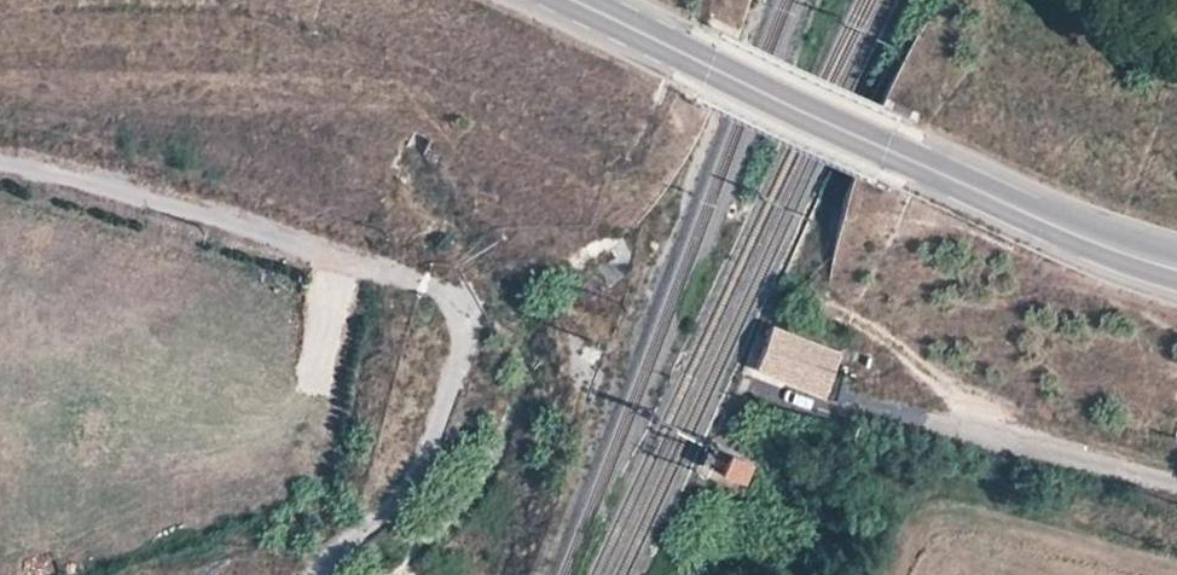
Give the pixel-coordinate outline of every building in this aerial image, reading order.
[(751,364),(823,390),(840,342),(769,316),(751,364)] [(712,455),(740,469),(753,443),(725,429),(712,455)]
